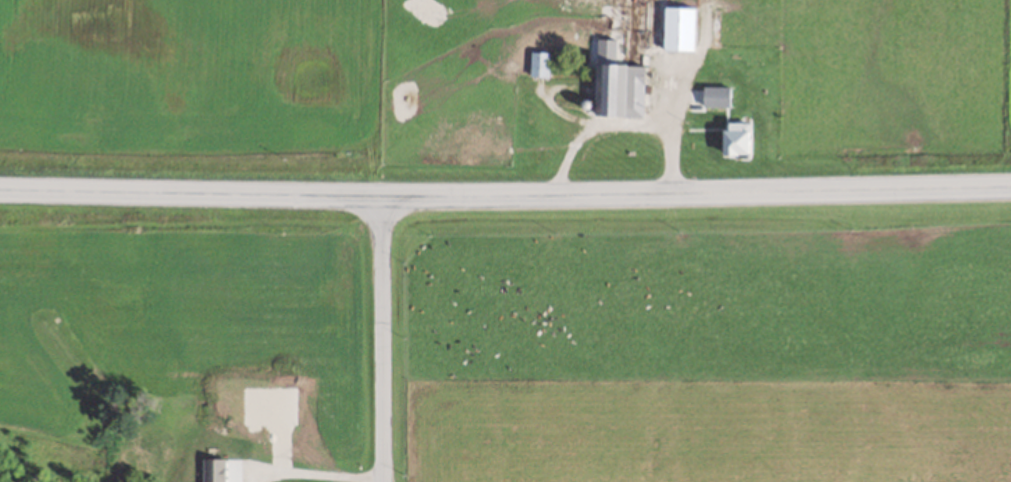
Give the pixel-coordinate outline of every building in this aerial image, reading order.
[(664,50),(694,50),(694,6),(664,6),(664,50)] [(530,51),(530,76),(548,76),(548,51),(530,51)] [(644,65),(605,65),(604,116),(643,116),(644,65)] [(702,106),(730,106),(730,86),(702,86),(702,106)] [(749,122),(725,122),(725,156),(749,156),(749,122)]
